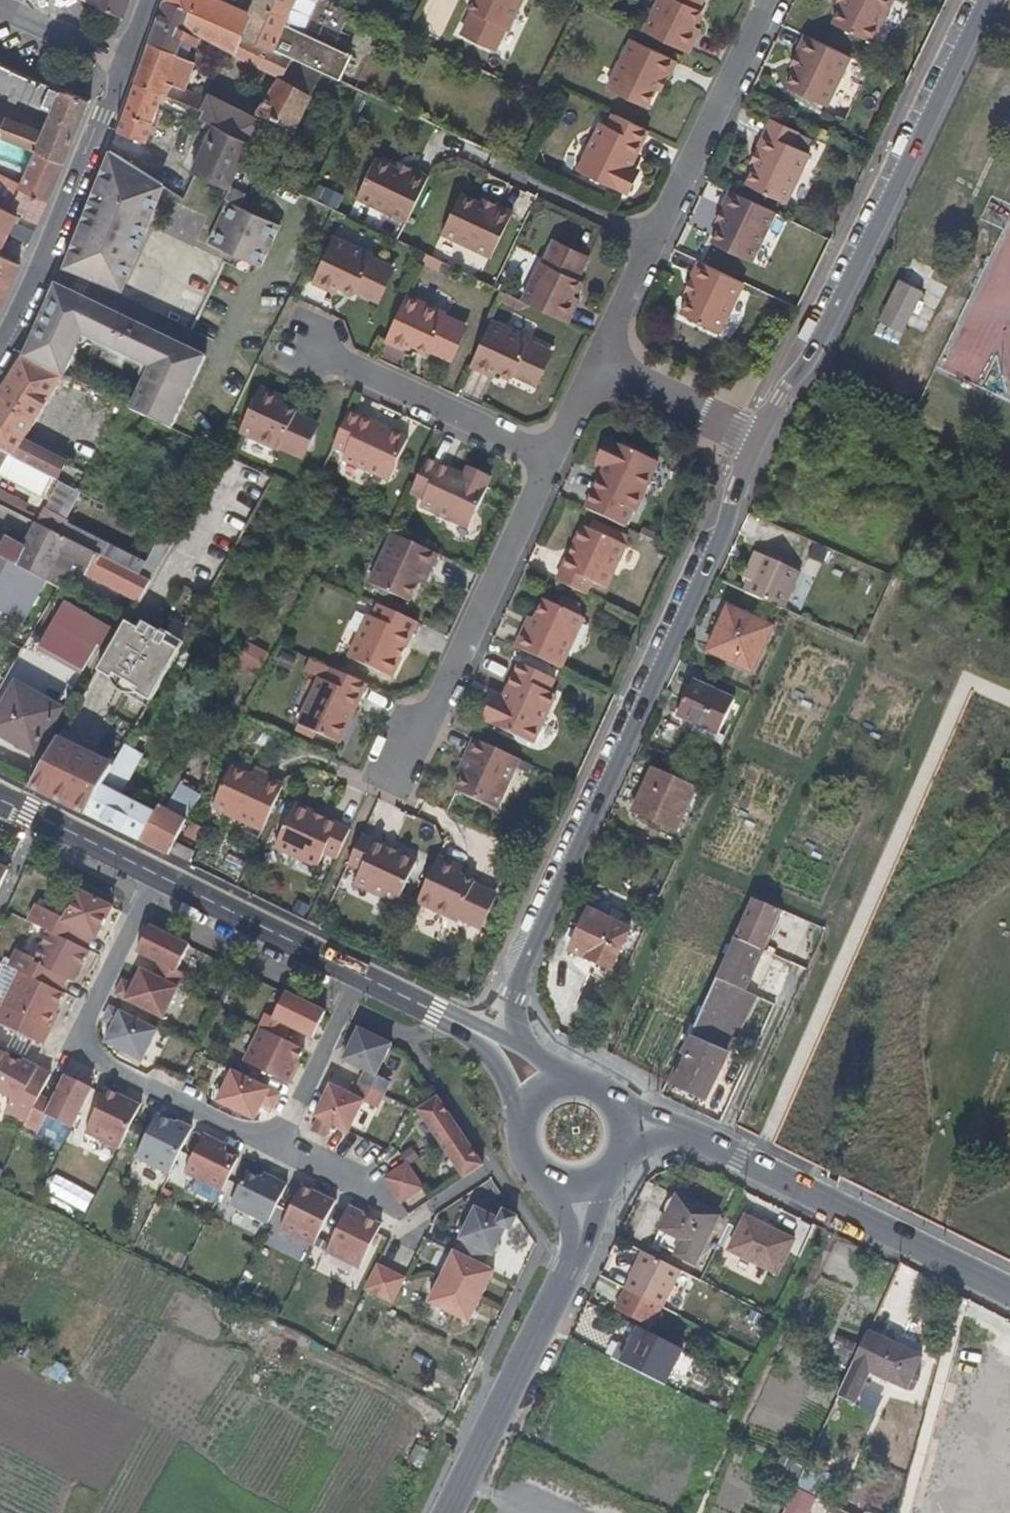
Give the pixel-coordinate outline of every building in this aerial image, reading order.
[(113,14),(120,17),(126,0),(83,0),(113,14)] [(186,10),(162,0),(161,3),(146,39),(175,51),(180,35),(195,41),(198,33),(181,25),(186,10)] [(216,0),(162,0),(186,10),(181,25),(198,33),(230,47),(237,32),(245,13),(216,0)] [(245,13),(237,32),(317,66),(336,74),(348,48),(282,19),(290,0),(251,0),(245,13)] [(458,31),(492,46),(500,29),(503,29),(517,0),(470,0),(464,13),(467,14),(458,31)] [(682,53),(693,28),(688,25),(694,9),(691,8),(695,0),(651,0),(636,31),(682,53)] [(887,0),(838,0),(838,2),(828,21),(867,41),(887,0)] [(237,32),(230,47),(277,67),(274,75),(306,89),(317,66),(237,32)] [(848,56),(802,34),(794,51),(800,54),(793,66),(785,86),(825,105),(848,56)] [(146,39),(130,79),(160,93),(175,51),(146,39)] [(626,41),(603,90),(642,107),(656,77),(662,80),(669,62),(626,41)] [(195,60),(175,51),(160,93),(170,98),(174,87),(183,90),(195,60)] [(788,64),(793,66),(800,54),(794,51),(788,64)] [(61,161),(86,99),(78,95),(0,58),(0,87),(51,111),(44,129),(8,113),(5,119),(0,116),(0,133),(32,148),(61,161)] [(200,117),(207,120),(245,138),(252,124),(265,131),(270,119),(288,126),(306,89),(274,75),(253,119),(209,98),(201,113),(200,117)] [(130,79),(112,126),(142,138),(155,106),(160,93),(130,79)] [(643,131),(608,115),(603,128),(595,125),(574,169),(617,188),(620,185),(622,186),(630,169),(624,166),(629,155),(632,155),(643,131)] [(767,119),(754,150),(760,152),(754,165),(744,184),(784,203),(807,153),(790,144),(795,133),(767,119)] [(207,120),(185,166),(225,181),(234,161),(245,138),(207,120)] [(104,145),(57,263),(115,285),(125,259),(127,259),(131,248),(137,233),(147,206),(145,205),(155,178),(104,145)] [(16,187),(45,200),(61,161),(32,148),(18,183),(16,187)] [(760,152),(754,150),(749,161),(754,165),(760,152)] [(402,221),(424,175),(407,168),(404,172),(391,167),(371,158),(352,197),(402,221)] [(394,161),(391,167),(404,172),(407,168),(394,161)] [(33,224),(35,225),(45,200),(16,187),(18,183),(0,175),(0,206),(16,215),(33,224)] [(222,198),(236,204),(242,193),(230,189),(224,187),(219,197),(222,198)] [(750,263),(773,214),(728,192),(720,209),(726,212),(720,224),(710,244),(750,263)] [(455,195),(435,237),(487,260),(507,214),(489,205),(487,211),(455,195)] [(236,204),(222,198),(202,241),(256,264),(275,222),(256,213),(236,204)] [(5,237),(16,215),(0,206),(0,234),(5,237)] [(715,222),(720,224),(726,212),(720,209),(715,222)] [(13,241),(22,246),(31,226),(22,221),(13,241)] [(330,237),(309,280),(333,292),(337,284),(352,292),(353,290),(371,298),(387,264),(330,237)] [(520,303),(564,325),(576,299),(570,296),(578,280),(574,279),(582,263),(551,246),(541,266),(538,264),(520,303)] [(17,262),(14,261),(0,255),(0,298),(17,262)] [(718,333),(740,285),(696,262),(687,280),(694,283),(688,294),(679,315),(718,333)] [(682,291),(688,294),(694,283),(687,280),(682,291)] [(897,281),(877,323),(901,335),(922,293),(897,281)] [(21,356),(61,377),(109,399),(159,422),(169,427),(202,354),(127,318),(113,312),(50,282),(48,287),(21,356)] [(404,294),(382,339),(405,350),(409,344),(425,353),(428,349),(445,358),(460,324),(441,315),(442,312),(404,294)] [(487,320),(467,366),(490,376),(493,370),(510,377),(511,375),(529,383),(544,351),(525,343),(527,338),(487,320)] [(0,389),(0,451),(3,452),(50,477),(59,458),(22,438),(61,377),(21,356),(0,389)] [(259,384),(237,429),(276,448),(278,445),(296,454),(310,421),(294,413),(295,409),(280,402),(282,395),(259,384)] [(373,421),(348,409),(332,443),(355,454),(352,461),(386,478),(406,438),(387,428),(384,431),(373,424),(373,421)] [(0,458),(0,473),(55,501),(64,484),(61,482),(50,477),(3,452),(0,458)] [(583,509),(618,525),(624,514),(631,517),(652,472),(610,453),(608,455),(604,454),(596,471),(603,474),(596,487),(593,486),(583,509)] [(449,467),(425,456),(409,491),(423,497),(420,504),(468,525),(487,485),(485,483),(486,479),(464,469),(461,476),(449,471),(449,467)] [(64,484),(55,501),(41,527),(76,545),(84,530),(63,520),(77,491),(64,484)] [(37,576),(55,585),(61,589),(70,571),(52,562),(56,555),(85,569),(93,553),(76,545),(41,527),(34,523),(21,547),(0,537),(0,557),(37,576)] [(590,523),(587,530),(602,537),(605,530),(590,523)] [(554,581),(582,594),(589,582),(604,589),(624,547),(623,546),(602,537),(587,530),(581,527),(571,546),(574,547),(570,556),(567,555),(554,581)] [(84,530),(76,545),(93,553),(146,582),(154,567),(84,530)] [(626,539),(605,530),(602,537),(623,546),(626,539)] [(427,572),(435,553),(391,532),(369,582),(408,601),(422,569),(427,572)] [(93,553),(85,569),(137,596),(146,582),(93,553)] [(0,557),(0,608),(15,617),(37,576),(0,557)] [(765,557),(748,595),(786,612),(804,574),(765,557)] [(35,643),(79,669),(105,625),(60,599),(35,643)] [(514,646),(558,667),(581,617),(542,600),(527,631),(522,629),(514,646)] [(404,645),(417,621),(387,607),(380,620),(366,613),(347,654),(390,675),(397,662),(392,660),(399,644),(404,645)] [(729,611),(709,654),(753,674),(772,631),(729,611)] [(124,619),(121,619),(93,670),(108,677),(109,684),(114,689),(120,692),(126,690),(144,701),(181,638),(158,625),(155,628),(138,620),(134,626),(124,619)] [(251,642),(239,667),(260,678),(272,652),(251,642)] [(489,720),(487,724),(529,743),(552,694),(546,692),(552,679),(517,664),(506,687),(509,687),(502,701),(495,698),(485,718),(489,720)] [(355,707),(364,683),(329,666),(324,678),(318,676),(297,720),(339,740),(348,721),(345,719),(350,706),(355,707)] [(717,736),(720,735),(734,703),(694,683),(678,719),(700,729),(717,736)] [(0,709),(0,735),(32,753),(58,709),(14,685),(0,709)] [(60,727),(56,734),(64,738),(69,731),(60,727)] [(726,739),(720,735),(717,736),(700,729),(697,736),(722,749),(726,739)] [(199,740),(192,735),(185,748),(193,752),(199,740)] [(54,738),(26,785),(40,792),(83,813),(109,765),(54,738)] [(494,807),(517,759),(472,738),(464,755),(468,756),(454,788),(494,807)] [(203,743),(198,754),(205,758),(212,747),(203,743)] [(109,765),(83,813),(136,839),(151,811),(141,807),(109,791),(118,774),(125,777),(136,754),(121,745),(109,765)] [(210,804),(259,827),(279,781),(263,774),(259,779),(227,766),(210,804)] [(653,773),(632,815),(676,833),(694,792),(653,773)] [(162,791),(163,789),(168,780),(158,775),(152,787),(162,791)] [(151,811),(136,839),(164,854),(191,802),(163,789),(162,791),(160,794),(151,811)] [(141,807),(151,811),(160,794),(150,790),(141,807)] [(320,849),(332,854),(345,826),(322,815),(320,817),(310,814),(310,810),(291,802),(272,844),(314,863),(320,849)] [(358,831),(344,860),(358,866),(352,880),(394,900),(413,858),(396,850),(394,852),(384,848),(384,845),(358,831)] [(433,855),(412,900),(453,918),(455,916),(472,924),(487,892),(470,885),(471,880),(455,873),(458,866),(433,855)] [(10,870),(0,866),(0,891),(10,870)] [(53,931),(80,944),(86,931),(100,938),(115,906),(83,890),(70,918),(40,904),(32,921),(53,931)] [(735,936),(761,948),(779,909),(752,898),(735,936)] [(588,914),(569,953),(611,973),(629,931),(588,914)] [(183,970),(195,946),(193,945),(156,925),(143,951),(165,963),(159,975),(173,982),(182,987),(189,974),(183,970)] [(22,970),(58,988),(64,975),(76,980),(91,949),(80,944),(53,931),(39,958),(20,949),(12,966),(22,970)] [(740,990),(761,948),(735,936),(715,979),(740,990)] [(168,1018),(183,988),(182,987),(173,982),(159,975),(147,969),(138,985),(128,980),(121,993),(168,1018)] [(0,1013),(0,1022),(44,1042),(58,1012),(55,1011),(64,991),(58,988),(22,970),(0,1013)] [(704,1099),(756,997),(740,990),(715,979),(682,1050),(689,1053),(673,1085),(704,1099)] [(277,1019),(270,1016),(263,1029),(264,1030),(287,1041),(294,1029),(316,1041),(330,1015),(290,995),(277,1019)] [(145,1060),(161,1030),(150,1024),(114,1005),(107,1019),(117,1024),(108,1041),(145,1060)] [(287,1041),(264,1030),(247,1062),(292,1086),(300,1072),(297,1071),(308,1052),(287,1041)] [(395,1049),(363,1032),(346,1063),(369,1074),(363,1086),(387,1098),(393,1086),(379,1079),(395,1049)] [(20,1061),(4,1054),(0,1063),(0,1090),(12,1096),(5,1109),(27,1119),(27,1118),(40,1094),(48,1076),(50,1072),(30,1062),(28,1065),(20,1061)] [(275,1110),(282,1096),(235,1072),(220,1102),(256,1121),(265,1104),(275,1110)] [(87,1095),(92,1085),(66,1073),(65,1074),(52,1100),(40,1094),(27,1118),(41,1125),(47,1113),(72,1126),(87,1095)] [(387,1098),(363,1086),(357,1100),(333,1087),(317,1118),(324,1122),(333,1126),(350,1134),(365,1104),(381,1111),(387,1098)] [(133,1118),(142,1102),(127,1095),(126,1097),(107,1088),(85,1131),(119,1147),(133,1118)] [(439,1099),(419,1112),(441,1144),(460,1131),(439,1099)] [(184,1143),(192,1127),(178,1120),(177,1122),(157,1113),(136,1156),(169,1173),(184,1143)] [(324,1122),(320,1120),(315,1131),(328,1137),(333,1126),(324,1122)] [(328,1137),(315,1131),(313,1133),(326,1140),(328,1137)] [(482,1163),(460,1131),(441,1144),(463,1176),(482,1163)] [(185,1171),(223,1189),(233,1168),(239,1157),(225,1150),(227,1144),(204,1133),(185,1171)] [(408,1166),(407,1164),(384,1177),(392,1190),(410,1178),(414,1176),(408,1166)] [(268,1222),(283,1193),(287,1184),(264,1172),(261,1178),(247,1171),(231,1203),(268,1222)] [(422,1188),(414,1176),(410,1178),(392,1190),(400,1203),(422,1188)] [(329,1215),(337,1199),(323,1192),(321,1195),(302,1185),(280,1228),(314,1245),(329,1215)] [(686,1239),(679,1253),(698,1263),(721,1215),(681,1196),(666,1228),(686,1239)] [(360,1268),(378,1231),(382,1224),(363,1215),(364,1212),(349,1205),(327,1251),(360,1268)] [(460,1239),(465,1241),(459,1254),(483,1266),(489,1253),(493,1255),(506,1228),(510,1230),(516,1217),(504,1210),(499,1219),(476,1208),(460,1239)] [(765,1232),(768,1227),(749,1218),(733,1251),(780,1273),(794,1245),(765,1232)] [(796,1240),(768,1227),(765,1232),(794,1245),(796,1240)] [(658,1243),(679,1253),(686,1239),(666,1228),(658,1243)] [(454,1252),(443,1278),(482,1297),(494,1271),(483,1266),(459,1254),(454,1252)] [(669,1311),(689,1273),(654,1255),(653,1255),(634,1291),(623,1312),(659,1330),(669,1311)] [(366,1288),(379,1295),(391,1271),(378,1265),(366,1288)] [(404,1278),(391,1271),(379,1295),(393,1301),(404,1278)] [(482,1297),(443,1278),(432,1303),(470,1323),(482,1297)] [(681,1349),(635,1327),(618,1361),(664,1383),(681,1349)] [(887,1337),(870,1330),(840,1393),(858,1401),(872,1369),(887,1337)] [(887,1337),(872,1369),(909,1386),(923,1353),(887,1337)] [(792,1481),(800,1466),(788,1459),(779,1474),(792,1481)] [(795,1485),(783,1512),(811,1512),(819,1496),(795,1485)]
